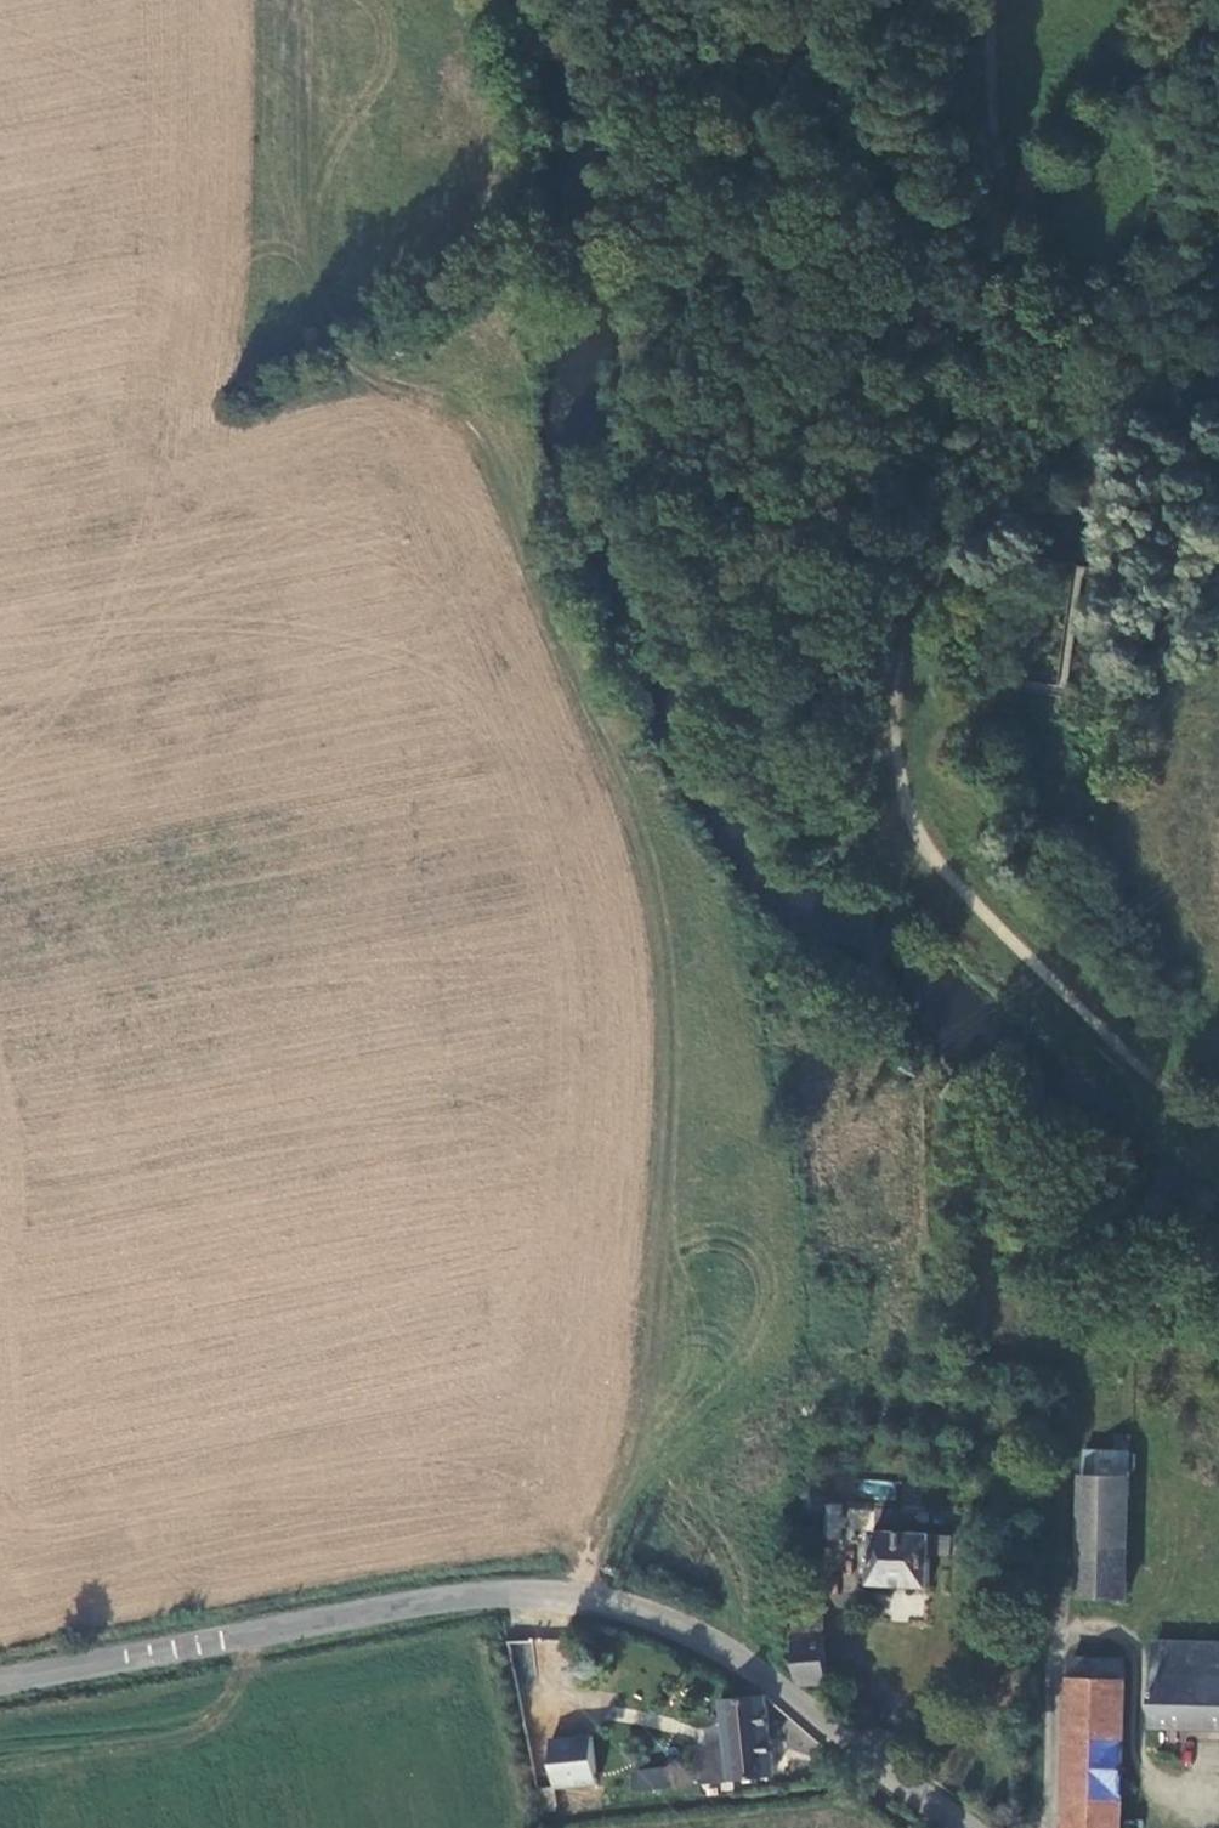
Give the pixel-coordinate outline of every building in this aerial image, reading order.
[(1086,1446),(1085,1472),(1127,1474),(1128,1449),(1086,1446)] [(1123,1596),(1127,1474),(1085,1472),(1083,1518),(1080,1594),(1123,1596)] [(841,1536),(841,1503),(826,1503),(826,1535),(841,1536)] [(931,1559),(941,1560),(948,1560),(949,1542),(940,1542),(875,1537),(872,1588),(929,1592),(931,1559)] [(1155,1640),(1218,1644),(1218,1607),(1158,1604),(1155,1640)] [(826,1611),(795,1610),(794,1639),(825,1640),(826,1611)] [(825,1640),(794,1639),(794,1671),(795,1688),(824,1689),(825,1640)] [(1155,1640),(1151,1722),(1218,1726),(1218,1644),(1155,1640)] [(1071,1660),(1061,1827),(1113,1827),(1122,1684),(1087,1682),(1089,1660),(1071,1660)] [(1122,1662),(1089,1660),(1087,1682),(1122,1684),(1122,1662)] [(768,1779),(761,1699),(743,1699),(721,1701),(726,1782),(768,1779)] [(591,1789),(588,1741),(546,1744),(550,1792),(591,1789)] [(671,1784),(670,1766),(630,1769),(631,1787),(671,1784)] [(592,1802),(591,1789),(550,1792),(550,1805),(592,1802)]
